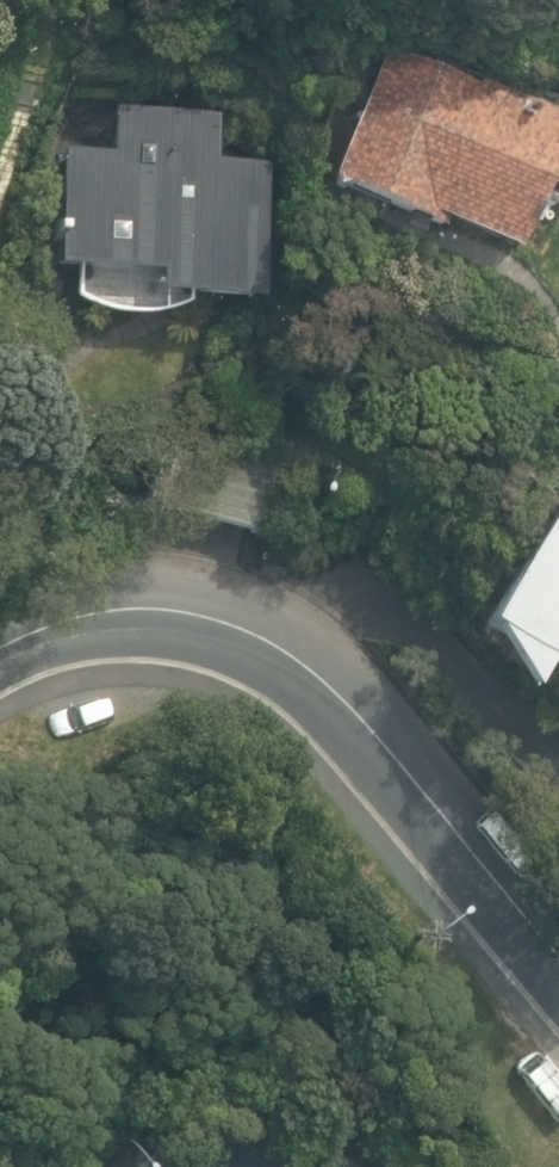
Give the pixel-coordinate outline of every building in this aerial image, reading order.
[(519,248),(546,182),(558,188),(558,113),(387,42),(329,180),(443,228),(447,218),(519,248)] [(155,293),(258,299),(265,166),(215,162),(218,111),(113,105),(110,154),(63,151),(57,267),(156,274),(155,293)] [(259,536),(279,463),(179,436),(159,509),(259,536)] [(484,629),(525,694),(547,662),(558,666),(558,514),(484,629)]
